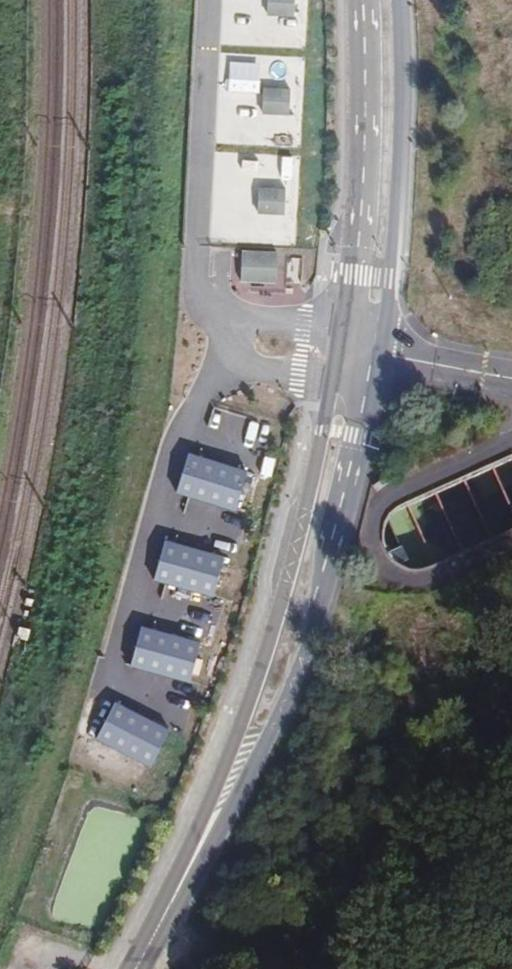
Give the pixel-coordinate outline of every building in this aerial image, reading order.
[(268,16),(293,16),(294,0),(268,0),(268,16)] [(292,47),(293,32),(238,30),(238,45),(292,47)] [(269,55),(265,73),(289,79),(294,61),(269,55)] [(290,86),(264,86),(263,113),(289,113),(290,86)] [(283,173),(283,157),(250,155),(249,171),(283,173)] [(285,187),(259,187),(259,213),(284,214),(285,187)] [(277,251),(242,250),(241,281),(276,282),(277,251)] [(210,461),(189,455),(177,494),(241,512),(253,474),(231,467),(210,461)] [(372,486),(376,492),(390,483),(385,477),(372,486)] [(184,546),(164,541),(153,582),(215,598),(226,557),(205,552),(184,546)] [(172,637),(142,628),(132,667),(192,683),(202,645),(172,637)] [(142,718),(113,705),(95,744),(152,770),(170,731),(142,718)]
